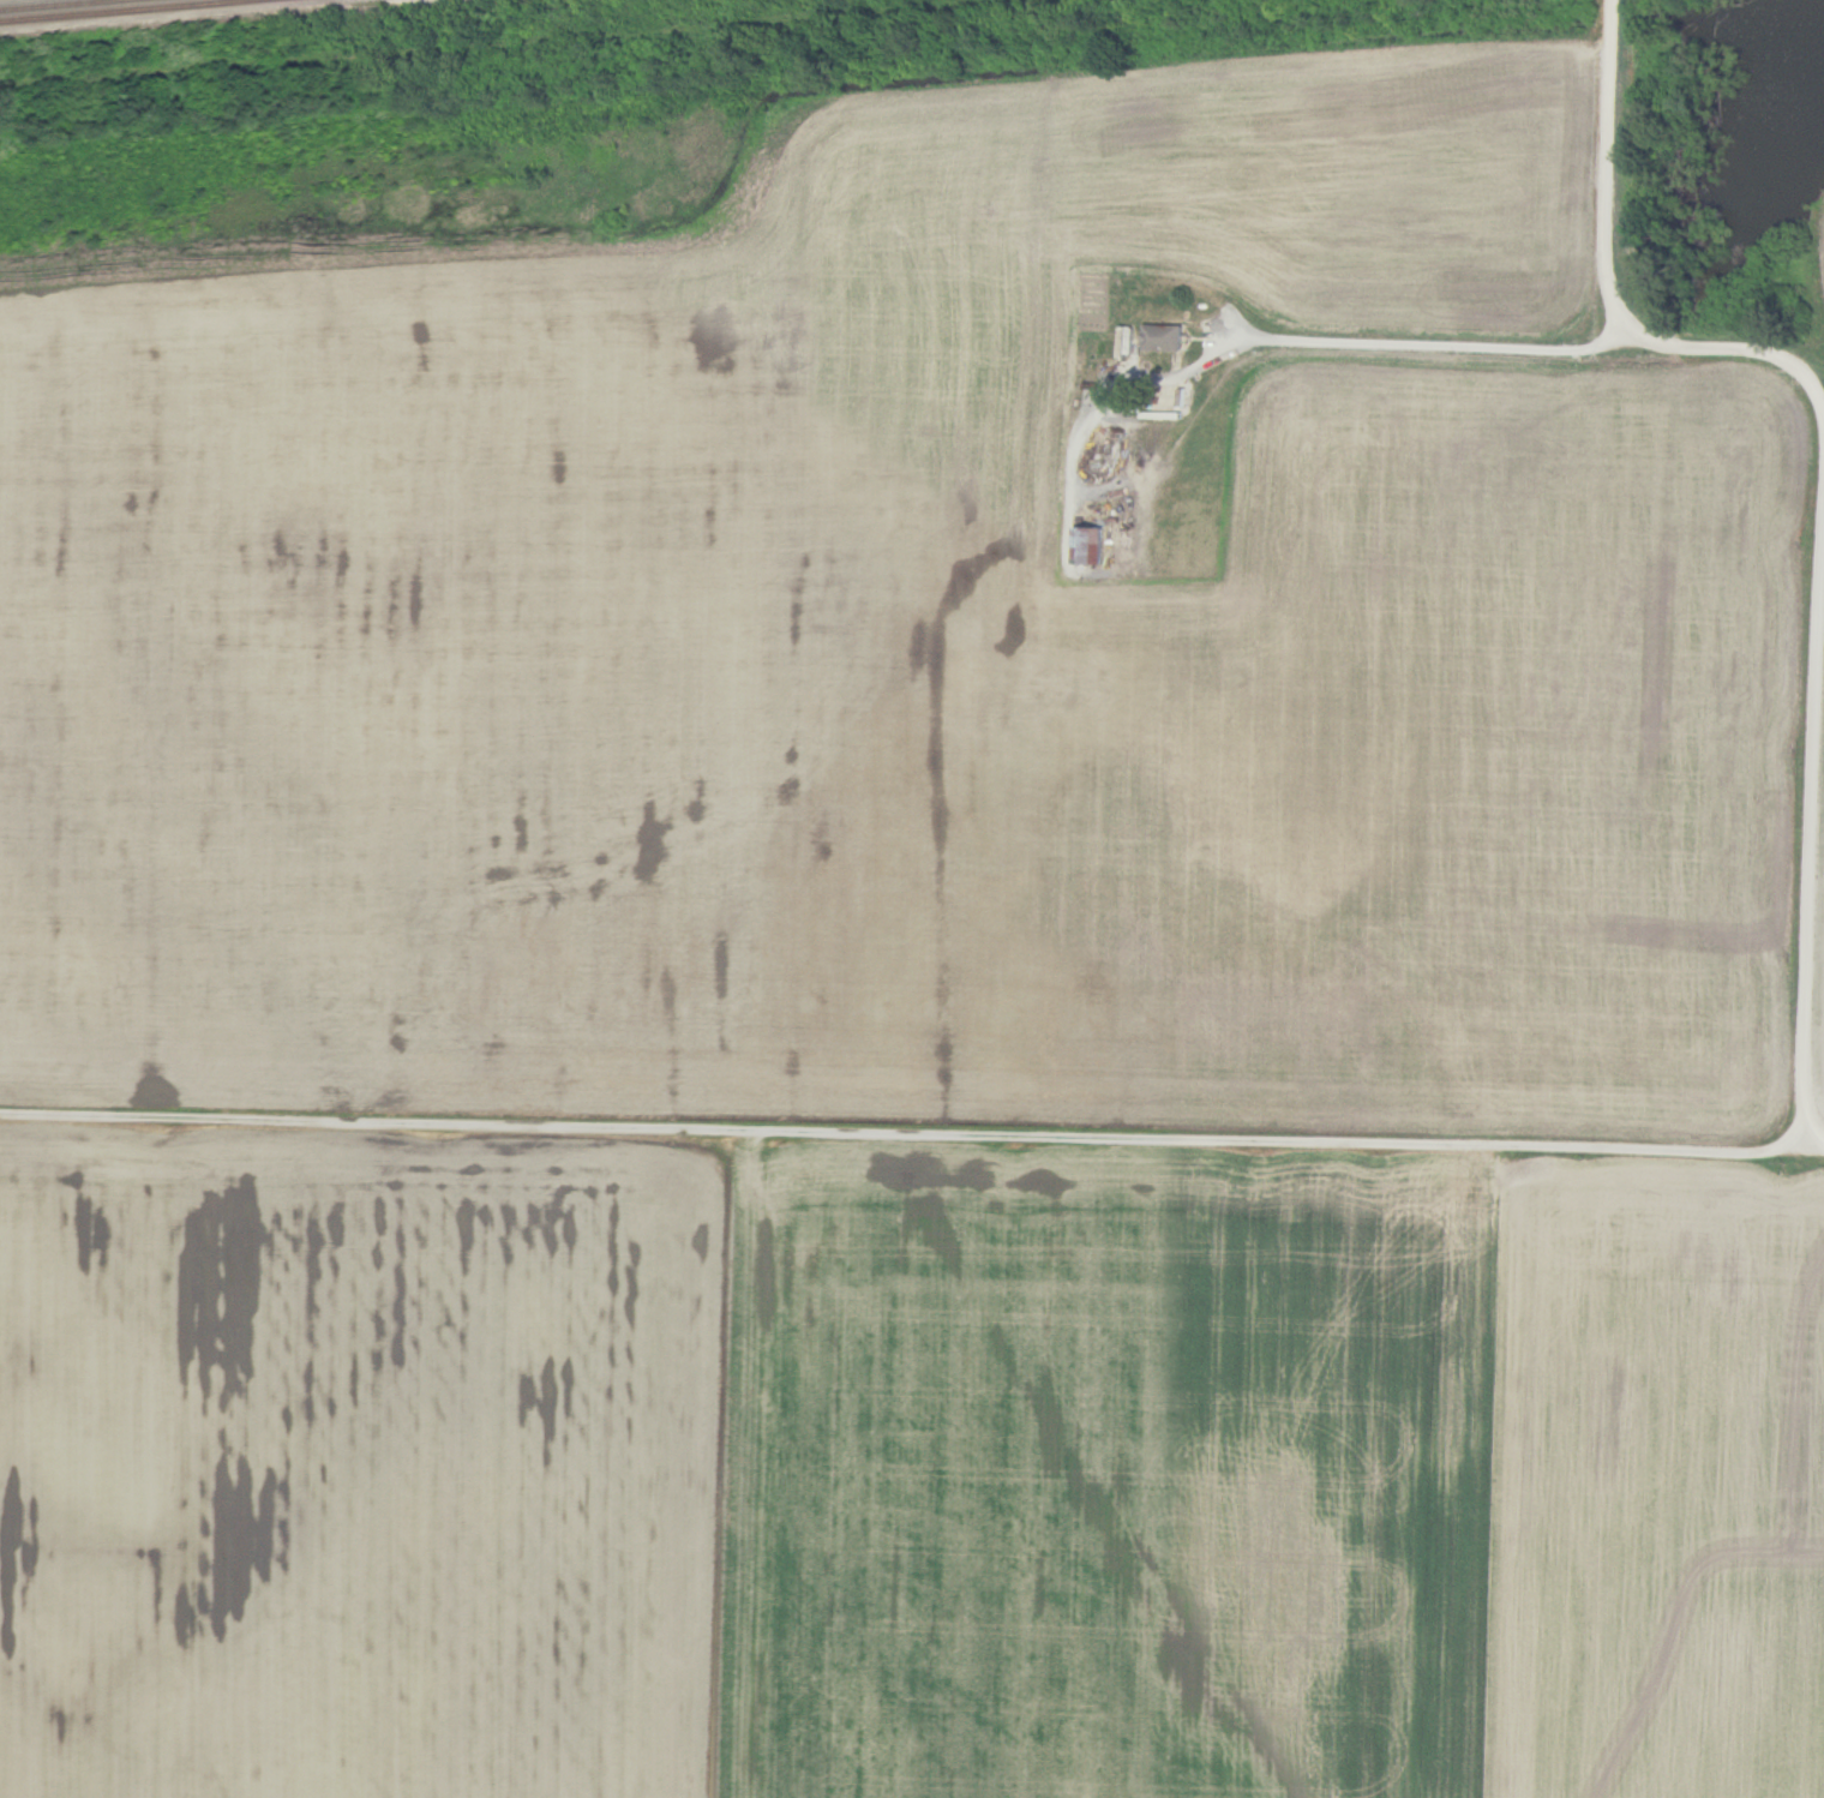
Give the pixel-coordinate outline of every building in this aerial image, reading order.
[(1136,324),(1136,350),(1174,351),(1175,325),(1136,324)]
